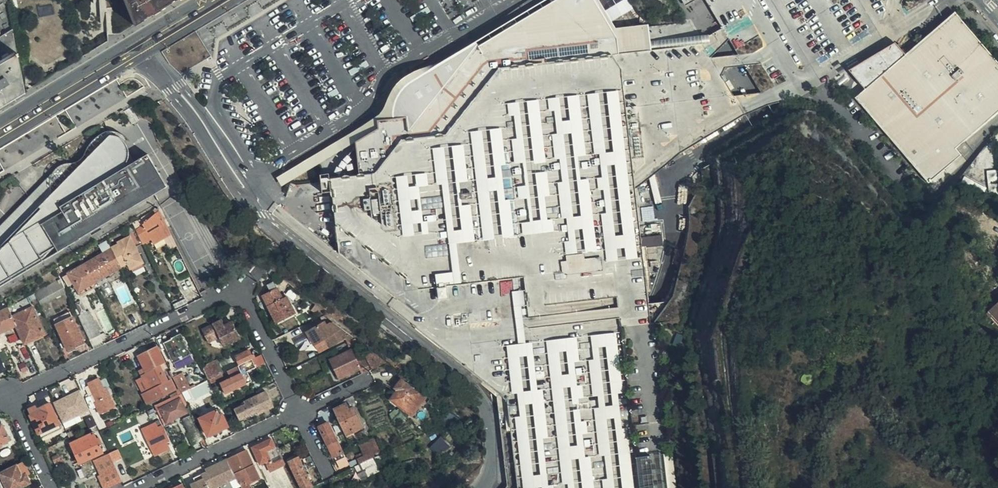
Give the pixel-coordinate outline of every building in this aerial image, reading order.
[(134,26),(175,0),(123,0),(134,26)] [(341,254),(316,235),(313,238),(309,243),(481,379),(508,400),(517,475),(506,487),(640,487),(622,327),(651,324),(642,249),(663,246),(663,236),(667,234),(669,223),(662,160),(642,146),(631,147),(622,70),(620,55),(709,42),(696,21),(615,33),(596,0),(557,0),(483,44),(488,52),(473,68),(465,55),(444,67),(444,101),(414,108),(387,142),(358,145),(356,147),(332,177),(330,179),(341,254)] [(724,28),(730,39),(763,93),(918,0),(707,0),(724,28)] [(997,113),(997,63),(955,13),(906,55),(897,45),(856,79),(865,90),(855,98),(929,183),(961,155),(956,149),(997,113)] [(12,29),(2,36),(5,59),(0,62),(0,106),(5,103),(23,93),(12,29)] [(856,79),(897,45),(895,43),(849,71),(856,79)] [(644,106),(653,105),(652,96),(643,96),(644,106)] [(125,141),(124,139),(118,135),(111,133),(105,133),(100,135),(94,139),(89,144),(85,151),(84,155),(82,158),(79,161),(73,163),(64,165),(59,167),(55,171),(52,175),(50,180),(50,183),(50,188),(51,192),(52,194),(39,207),(35,204),(0,243),(0,287),(57,253),(54,247),(75,235),(78,240),(165,189),(145,156),(129,166),(124,169),(117,156),(118,156),(119,155),(121,154),(121,153),(122,151),(123,148),(122,145),(121,143),(125,141)] [(332,177),(356,147),(352,140),(320,160),(332,177)] [(129,166),(121,153),(121,154),(119,155),(118,156),(117,156),(124,169),(129,166)] [(55,171),(0,226),(0,243),(35,204),(39,207),(52,194),(51,192),(50,188),(50,183),(50,180),(52,175),(55,171)] [(138,233),(143,245),(152,240),(154,245),(172,234),(160,209),(154,214),(143,225),(136,230),(138,233)] [(112,249),(122,268),(128,265),(131,271),(145,264),(137,247),(143,245),(138,233),(118,242),(119,244),(111,248),(112,249)] [(75,235),(54,247),(57,253),(78,240),(75,235)] [(112,249),(85,265),(86,266),(95,282),(96,283),(115,272),(122,268),(112,249)] [(247,268),(252,274),(261,264),(262,262),(257,258),(246,264),(235,269),(238,273),(247,268)] [(191,273),(187,264),(175,270),(179,279),(191,273)] [(261,264),(252,274),(259,282),(268,270),(261,264)] [(86,266),(85,265),(78,269),(63,278),(69,286),(74,283),(79,291),(78,292),(80,296),(98,286),(96,283),(95,282),(86,266)] [(199,290),(191,273),(179,279),(187,296),(199,290)] [(63,278),(60,279),(65,288),(69,286),(63,278)] [(60,279),(34,294),(35,294),(40,306),(67,293),(65,288),(60,279)] [(296,314),(289,299),(285,292),(280,295),(273,281),(266,285),(269,290),(261,294),(276,324),(296,314)] [(9,308),(17,326),(26,344),(46,335),(27,298),(9,308)] [(993,317),(997,322),(997,303),(988,312),(993,317)] [(323,312),(314,305),(310,310),(319,317),(323,312)] [(17,326),(9,308),(0,312),(0,334),(17,326)] [(54,320),(68,351),(84,344),(70,313),(54,320)] [(91,314),(79,319),(90,341),(101,336),(91,314)] [(233,322),(229,323),(224,326),(222,321),(222,320),(202,330),(209,343),(220,338),(225,347),(241,339),(233,322)] [(349,347),(358,342),(333,323),(330,326),(329,325),(326,326),(324,323),(307,333),(314,345),(325,339),(330,347),(344,339),(349,347)] [(993,340),(997,336),(988,327),(984,331),(993,340)] [(165,344),(175,364),(192,356),(181,336),(165,344)] [(215,349),(223,346),(220,339),(212,342),(215,349)] [(140,372),(144,379),(149,391),(142,394),(147,404),(164,396),(176,390),(171,380),(167,382),(159,366),(165,362),(158,348),(139,357),(145,369),(140,372)] [(235,357),(239,366),(256,357),(255,355),(254,355),(253,356),(250,350),(235,357)] [(362,375),(370,371),(387,363),(375,353),(368,356),(369,359),(362,362),(357,353),(353,355),(351,351),(331,360),(339,379),(360,370),(362,375)] [(192,356),(175,364),(177,368),(194,360),(192,356)] [(239,366),(227,372),(231,378),(220,384),(225,395),(247,385),(242,374),(248,372),(265,364),(262,357),(257,360),(256,357),(239,366)] [(217,361),(203,368),(209,380),(222,374),(217,361)] [(242,374),(247,385),(252,382),(248,372),(242,374)] [(175,378),(182,393),(190,389),(182,373),(175,378)] [(222,374),(209,380),(211,385),(224,378),(222,374)] [(105,392),(99,379),(89,383),(98,401),(95,403),(101,415),(116,409),(108,391),(105,392)] [(149,391),(144,379),(136,382),(142,394),(149,391)] [(395,388),(401,381),(398,379),(393,386),(395,388)] [(425,399),(401,381),(395,388),(395,389),(398,391),(391,401),(413,417),(425,399)] [(81,391),(62,400),(63,402),(81,393),(81,391)] [(267,391),(245,402),(246,405),(235,410),(240,420),(257,412),(258,415),(274,407),(267,391)] [(62,400),(54,404),(61,420),(88,407),(81,393),(63,402),(62,400)] [(178,395),(154,406),(157,411),(161,409),(180,400),(178,395)] [(187,413),(180,400),(161,409),(168,422),(187,413)] [(246,405),(245,402),(234,407),(235,410),(246,405)] [(28,410),(39,434),(60,425),(51,404),(39,409),(37,406),(28,410)] [(346,404),(333,410),(336,416),(349,411),(346,404)] [(437,411),(443,416),(446,411),(441,406),(437,411)] [(349,411),(336,416),(346,436),(364,428),(354,408),(349,411)] [(161,409),(157,411),(163,424),(168,422),(161,409)] [(208,436),(228,427),(220,410),(200,419),(208,436)] [(101,431),(107,427),(104,419),(97,423),(101,431)] [(346,460),(329,423),(320,427),(337,464),(346,460)] [(158,428),(156,424),(152,425),(162,445),(169,441),(162,427),(158,428)] [(10,442),(3,425),(0,427),(0,447),(10,442)] [(60,425),(39,434),(41,439),(62,429),(60,425)] [(80,464),(104,453),(95,433),(71,444),(80,464)] [(285,465),(271,439),(252,448),(260,465),(266,462),(271,472),(285,465)] [(373,459),(376,457),(375,455),(381,452),(375,439),(359,446),(363,456),(366,462),(373,459)] [(430,448),(437,457),(446,449),(440,441),(430,448)] [(247,451),(228,459),(237,478),(240,486),(246,483),(248,486),(251,484),(261,480),(247,451)] [(664,453),(637,457),(640,487),(668,487),(664,453)] [(62,461),(59,454),(52,457),(55,464),(62,461)] [(107,455),(92,461),(98,473),(96,475),(103,487),(110,487),(120,483),(107,455)] [(359,465),(366,462),(363,456),(357,459),(359,465)] [(228,459),(205,470),(207,473),(214,487),(216,487),(221,486),(222,487),(232,487),(229,482),(237,478),(228,459)] [(312,487),(300,459),(290,463),(301,487),(310,487),(312,487)] [(359,465),(362,471),(367,469),(370,476),(379,472),(373,459),(366,462),(359,465)] [(24,463),(18,466),(23,477),(26,475),(29,474),(24,463)] [(18,466),(1,474),(3,479),(0,480),(0,487),(21,487),(30,483),(26,475),(23,477),(18,466)] [(207,473),(202,475),(201,474),(193,478),(195,483),(190,485),(192,487),(214,487),(207,473)] [(237,478),(229,482),(232,487),(236,487),(240,486),(237,478)]
